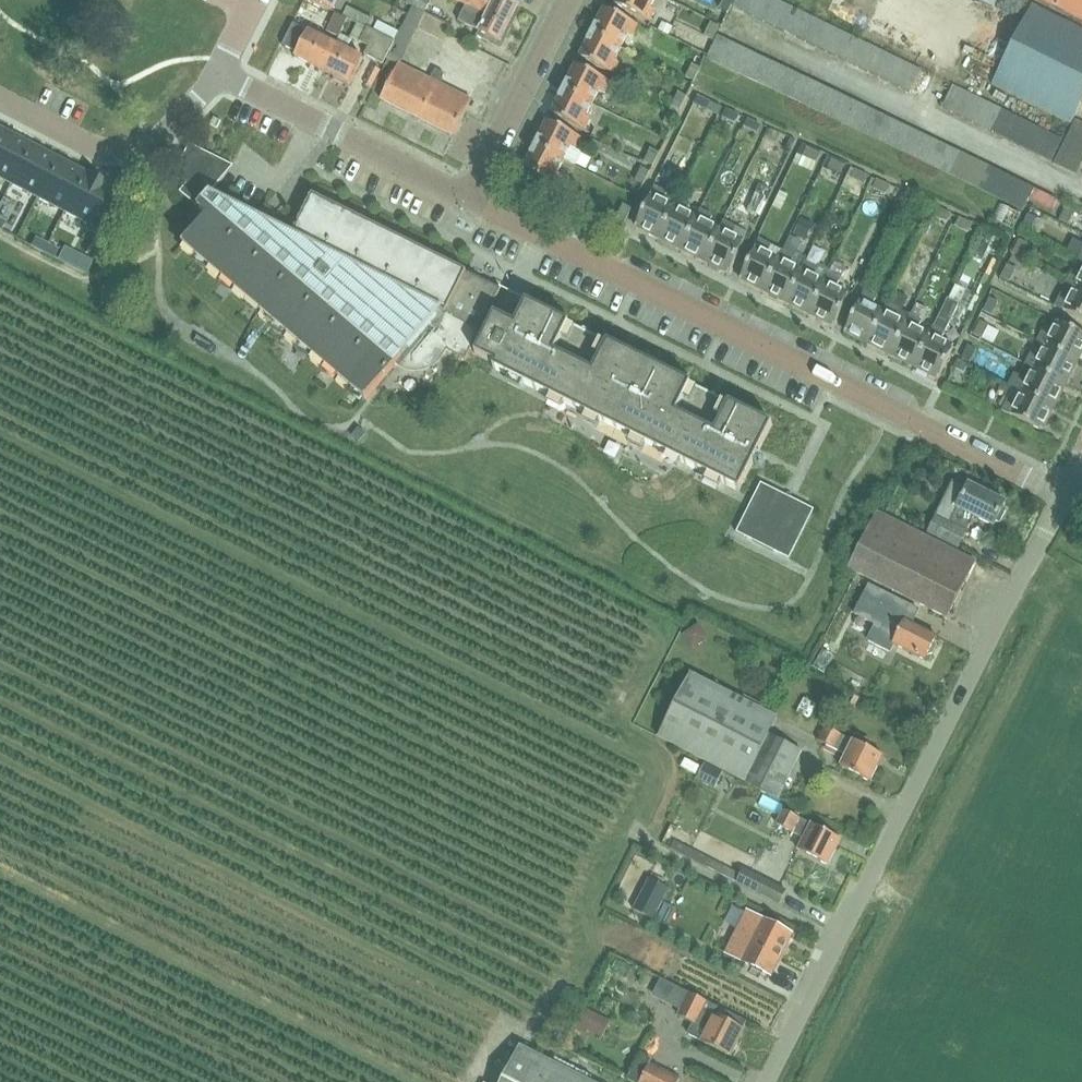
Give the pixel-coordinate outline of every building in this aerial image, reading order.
[(331,12),(337,0),(307,0),(331,12)] [(425,13),(430,2),(426,0),(408,0),(406,4),(425,13)] [(465,7),(457,23),(478,33),(476,38),(500,50),(511,28),(508,27),(517,9),(501,0),(451,0),(465,7)] [(615,6),(649,24),(655,12),(650,10),(655,0),(618,0),(615,6)] [(732,8),(736,0),(724,0),(719,11),(729,15),(731,10),(732,8)] [(736,0),(732,8),(743,13),(749,0),(736,0)] [(753,18),(762,0),(749,0),(743,13),(753,18)] [(753,18),(764,23),(775,1),(773,0),(762,0),(753,18)] [(862,0),(832,0),(830,7),(856,16),(862,0)] [(993,10),(997,0),(972,0),(993,10)] [(1081,21),(1081,0),(1040,0),(1081,21)] [(764,23),(774,28),(785,6),(775,1),(764,23)] [(785,6),(774,28),(784,34),(795,11),(785,6)] [(1002,66),(992,85),(1071,124),(1080,105),(1081,101),(1081,33),(1031,7),(1002,66)] [(411,9),(395,42),(408,49),(425,16),(411,9)] [(348,20),(348,21),(357,25),(358,23),(370,29),(373,23),(351,12),(347,10),(343,18),(348,20)] [(603,10),(591,34),(620,49),(627,35),(632,38),(637,27),(603,10)] [(784,34),(795,39),(806,16),(795,11),(784,34)] [(326,32),(339,38),(339,36),(341,37),(348,21),(348,20),(343,18),(336,14),(326,32)] [(795,39),(805,44),(816,21),(806,16),(795,39)] [(805,44),(816,49),(827,26),(816,21),(805,44)] [(364,55),(374,60),(386,37),(370,29),(358,23),(357,25),(350,38),(368,48),(364,55)] [(711,23),(705,37),(714,41),(720,27),(711,23)] [(674,29),(662,24),(659,32),(670,37),(674,29)] [(816,49),(826,54),(837,31),(827,26),(816,49)] [(826,54),(836,59),(847,36),(837,31),(826,54)] [(294,58),(322,72),(335,46),(307,33),(294,58)] [(620,49),(591,34),(579,58),(613,75),(618,64),(613,62),(620,49)] [(339,36),(339,38),(335,46),(322,72),(349,86),(362,60),(346,52),(351,42),(341,37),(339,36)] [(836,59),(847,64),(858,41),(847,36),(836,59)] [(464,115),(470,102),(439,86),(444,76),(435,72),(430,82),(399,66),(408,49),(395,42),(386,37),(374,60),(383,65),(386,60),(398,66),(380,101),(452,137),(464,115)] [(718,64),(728,43),(717,38),(707,59),(718,64)] [(857,69),(868,46),(858,41),(847,64),(857,69)] [(718,64),(728,69),(739,48),(728,43),(718,64)] [(857,69),(868,74),(879,51),(868,46),(857,69)] [(728,69),(739,74),(749,53),(739,48),(728,69)] [(879,51),(868,74),(878,79),(889,57),(879,51)] [(739,74),(749,79),(760,58),(749,53),(739,74)] [(878,79),(888,84),(899,62),(889,57),(878,79)] [(749,79),(760,84),(770,63),(760,58),(749,79)] [(888,84),(899,89),(910,67),(899,62),(888,84)] [(762,85),(770,90),(781,68),(770,63),(760,84),(762,85)] [(692,64),(686,77),(696,82),(702,69),(692,64)] [(575,66),(562,91),(592,105),(598,92),(603,94),(609,84),(575,66)] [(920,72),(910,67),(899,89),(909,94),(920,72)] [(770,90),(781,95),(791,73),(781,68),(770,90)] [(374,69),(366,84),(372,88),(380,72),(374,69)] [(791,73),(781,95),(785,97),(791,100),(802,78),(791,73)] [(791,100),(802,105),(812,83),(802,78),(791,100)] [(802,105),(812,110),(823,89),(812,83),(802,105)] [(940,109),(950,114),(961,92),(951,87),(940,109)] [(741,91),(734,106),(747,112),(756,92),(748,88),(746,93),(741,91)] [(812,110),(823,115),(833,94),(823,89),(812,110)] [(592,105),(562,91),(550,115),(584,132),(590,121),(585,119),(592,105)] [(961,92),(950,114),(960,119),(971,97),(961,92)] [(672,107),(681,111),(687,97),(679,93),(672,107)] [(823,115),(833,120),(844,99),(833,94),(823,115)] [(960,119),(970,124),(981,101),(971,97),(960,119)] [(833,120),(844,125),(854,104),(844,99),(833,120)] [(723,108),(707,101),(702,111),(718,118),(723,108)] [(970,124),(980,129),(991,106),(981,101),(970,124)] [(854,130),(865,109),(854,104),(844,125),(854,130)] [(991,106),(980,129),(991,133),(1001,111),(991,106)] [(854,130),(865,135),(875,114),(865,109),(854,130)] [(663,124),(672,128),(679,114),(670,110),(663,124)] [(722,118),(736,125),(740,117),(726,110),(722,118)] [(991,133),(1001,138),(1011,116),(1001,111),(991,133)] [(875,114),(865,135),(875,141),(886,119),(875,114)] [(1001,138),(1011,143),(1021,121),(1011,116),(1001,138)] [(875,141),(886,146),(896,124),(886,119),(875,141)] [(747,120),(747,121),(744,128),(753,132),(758,134),(761,126),(747,120)] [(1011,143),(1021,148),(1031,126),(1021,121),(1011,143)] [(1081,138),(1081,124),(1075,121),(1070,132),(1081,138)] [(546,123),(534,147),(563,162),(570,149),(575,151),(580,140),(546,123)] [(886,146),(896,151),(907,129),(896,124),(886,146)] [(1041,131),(1031,126),(1021,148),(1031,153),(1041,131)] [(769,128),(765,136),(775,141),(779,133),(769,128)] [(896,151),(907,156),(917,134),(907,129),(896,151)] [(4,131),(0,138),(0,180),(9,185),(30,145),(4,131)] [(1031,153),(1041,158),(1051,136),(1041,131),(1031,153)] [(1070,132),(1065,143),(1081,151),(1081,138),(1070,132)] [(907,156),(917,161),(928,140),(917,134),(907,156)] [(1062,140),(1051,136),(1041,158),(1051,163),(1062,140)] [(917,161),(928,166),(938,145),(928,140),(917,161)] [(1065,143),(1059,153),(1080,164),(1081,161),(1081,151),(1065,143)] [(57,159),(30,145),(9,185),(36,199),(57,159)] [(928,166),(938,171),(949,150),(938,145),(928,166)] [(177,171),(176,173),(188,183),(179,193),(198,208),(210,194),(233,167),(205,153),(190,146),(179,166),(177,171)] [(563,162),(534,147),(522,172),(555,189),(561,178),(556,176),(563,162)] [(651,149),(644,162),(653,167),(660,153),(651,149)] [(817,164),(821,156),(807,150),(803,158),(817,164)] [(938,171),(949,176),(959,155),(949,150),(938,171)] [(1080,164),(1059,153),(1054,164),(1075,175),(1080,164)] [(949,176),(959,181),(970,160),(959,155),(949,176)] [(84,173),(57,159),(36,199),(63,213),(84,173)] [(841,174),(845,166),(831,160),(827,168),(841,174)] [(959,181),(970,186),(980,165),(970,160),(959,181)] [(970,186),(980,191),(991,170),(980,165),(970,186)] [(642,167),(635,181),(644,186),(651,172),(642,167)] [(980,191),(991,197),(1001,175),(991,170),(980,191)] [(870,177),(856,171),(852,179),(866,185),(870,177)] [(111,187),(84,173),(63,213),(91,227),(111,187)] [(991,197),(1001,202),(1012,180),(1001,175),(991,197)] [(891,186),(877,180),(873,189),(886,196),(891,186)] [(1001,202),(1012,207),(1022,185),(1012,180),(1001,202)] [(756,193),(747,211),(758,216),(766,198),(770,190),(760,185),(756,193)] [(1022,185),(1012,207),(1023,212),(1033,191),(1022,185)] [(634,228),(658,240),(678,201),(677,201),(673,209),(661,203),(665,195),(654,189),(634,228)] [(780,192),(773,206),(781,210),(787,196),(780,192)] [(343,321),(369,343),(396,366),(401,360),(405,363),(413,367),(422,367),(430,365),(438,361),(444,355),(446,351),(465,361),(497,297),(470,284),(469,288),(461,284),(446,315),(414,299),(384,284),(353,269),(323,254),(292,238),(293,236),(211,195),(210,194),(198,208),(208,217),(213,211),(240,234),(266,256),(292,278),(317,299),(343,321)] [(313,196),(293,236),(292,238),(323,254),(344,212),(313,196)] [(658,240),(681,252),(700,213),(696,220),(684,214),(688,206),(678,201),(658,240)] [(624,204),(617,218),(626,222),(633,209),(624,204)] [(999,204),(991,220),(1013,231),(1021,214),(999,204)] [(952,214),(938,208),(934,218),(948,224),(952,214)] [(1069,226),(1076,212),(1068,208),(1060,221),(1069,226)] [(210,269),(240,234),(213,211),(208,217),(183,247),(210,269)] [(344,212),(323,254),(353,269),(374,227),(344,212)] [(681,252),(704,263),(723,224),(719,232),(707,226),(711,218),(700,213),(681,252)] [(1028,214),(1021,230),(1030,235),(1038,219),(1028,214)] [(973,225),(959,218),(955,228),(969,234),(973,225)] [(806,243),(813,228),(803,223),(795,237),(806,243)] [(723,224),(704,263),(727,275),(743,244),(730,238),(734,230),(723,224)] [(374,227),(353,269),(384,284),(405,242),(374,227)] [(235,291),(266,256),(240,234),(210,269),(235,291)] [(46,245),(35,239),(31,247),(42,252),(46,245)] [(1012,254),(1021,258),(1028,244),(1019,240),(1012,254)] [(405,242),(384,284),(414,299),(435,257),(405,242)] [(739,281),(763,293),(782,254),(778,261),(766,256),(770,248),(759,242),(739,281)] [(58,251),(46,245),(42,252),(54,259),(58,251)] [(1072,247),(1067,256),(1079,262),(1081,263),(1081,252),(1072,247)] [(763,293),(786,304),(805,265),(804,265),(800,273),(789,267),(793,259),(782,254),(763,293)] [(981,265),(978,272),(991,279),(1000,260),(986,254),(981,265)] [(78,255),(71,267),(85,275),(92,262),(78,255)] [(261,313),(292,278),(266,256),(235,291),(261,313)] [(435,257),(414,299),(446,315),(461,284),(467,273),(435,257)] [(971,260),(964,275),(972,279),(974,280),(978,272),(981,265),(971,260)] [(1007,264),(1000,278),(1009,283),(1016,269),(1007,264)] [(786,304),(808,316),(828,277),(824,285),(812,279),(816,271),(805,265),(786,304)] [(1080,278),(1073,274),(1068,284),(1081,291),(1081,275),(1080,278)] [(839,282),(828,277),(808,316),(832,328),(848,297),(835,290),(839,282)] [(261,313),(287,335),(317,299),(292,278),(261,313)] [(1068,284),(1067,285),(1075,289),(1069,301),(1061,297),(1056,308),(1081,321),(1081,291),(1068,284)] [(929,337),(913,368),(937,380),(953,350),(940,343),(944,335),(944,336),(963,298),(952,292),(948,299),(947,298),(933,330),(929,337)] [(844,333),(868,345),(887,307),(886,306),(882,314),(871,308),(875,300),(863,295),(844,333)] [(313,357),(343,321),(317,299),(287,335),(313,357)] [(999,304),(990,299),(983,313),(992,318),(999,304)] [(772,425),(527,303),(515,325),(495,315),(475,355),(496,365),(493,369),(739,492),(772,425)] [(887,307),(868,345),(891,357),(910,318),(909,318),(906,326),(894,320),(897,312),(887,307)] [(891,357),(913,368),(929,337),(917,331),(921,324),(910,318),(891,357)] [(313,357),(338,379),(369,343),(343,321),(313,357)] [(972,336),(981,341),(987,327),(978,323),(972,336)] [(1075,363),(1081,350),(1081,337),(1057,324),(1051,337),(1043,333),(1037,344),(1045,348),(1075,363)] [(365,402),(396,366),(369,343),(338,379),(365,402)] [(960,359),(969,364),(976,350),(967,346),(960,359)] [(1064,386),(1075,363),(1045,348),(1039,360),(1031,356),(1026,367),(1033,371),(1034,370),(1064,386)] [(1052,409),(1064,386),(1034,370),(1033,371),(1028,381),(1014,374),(1007,386),(1014,390),(1021,394),(1022,393),(1052,409)] [(955,374),(948,389),(961,396),(969,380),(955,374)] [(978,393),(988,402),(1002,389),(992,379),(978,393)] [(1022,393),(1021,394),(1015,406),(1008,402),(1002,413),(1040,432),(1052,409),(1022,393)] [(358,429),(351,437),(359,443),(366,435),(358,429)] [(935,519),(927,534),(957,550),(969,526),(968,525),(973,517),(993,528),(995,523),(999,525),(1006,511),(1002,510),(1005,505),(981,492),(982,489),(971,484),(970,487),(968,486),(966,490),(952,483),(934,518),(935,519)] [(814,511),(761,484),(736,533),(789,560),(814,511)] [(946,620),(974,564),(876,513),(847,570),(946,620)] [(870,586),(855,616),(876,626),(868,642),(891,654),(894,647),(924,662),(927,657),(933,656),(936,649),(933,644),(936,639),(912,627),(920,612),(870,586)] [(697,626),(684,636),(692,649),(706,639),(697,626)] [(776,798),(800,750),(769,735),(777,718),(690,674),(657,738),(776,798)] [(804,699),(797,713),(810,719),(817,705),(804,699)] [(870,784),(883,757),(867,749),(870,743),(857,736),(853,743),(826,729),(820,742),(847,755),(840,769),(870,784)] [(705,764),(697,780),(714,789),(722,773),(705,764)] [(829,865),(842,840),(784,810),(777,824),(805,838),(799,850),(829,865)] [(672,826),(667,835),(676,839),(680,831),(672,826)] [(782,903),(788,891),(744,868),(738,881),(782,903)] [(650,880),(649,881),(635,909),(634,911),(653,921),(669,890),(650,880)] [(723,905),(716,920),(727,925),(734,911),(723,905)] [(772,977),(780,962),(793,936),(747,912),(726,954),(772,977)] [(670,983),(664,993),(673,998),(668,1008),(680,1013),(679,1016),(694,1023),(689,1034),(702,1041),(732,1056),(745,1031),(716,1017),(721,1009),(690,993),(670,983)] [(587,1010),(579,1026),(593,1033),(601,1017),(587,1010)] [(503,1081),(591,1081),(522,1046),(503,1081)] [(627,1081),(629,1081),(679,1081),(680,1080),(650,1064),(653,1059),(639,1052),(631,1067),(634,1069),(627,1081)]
